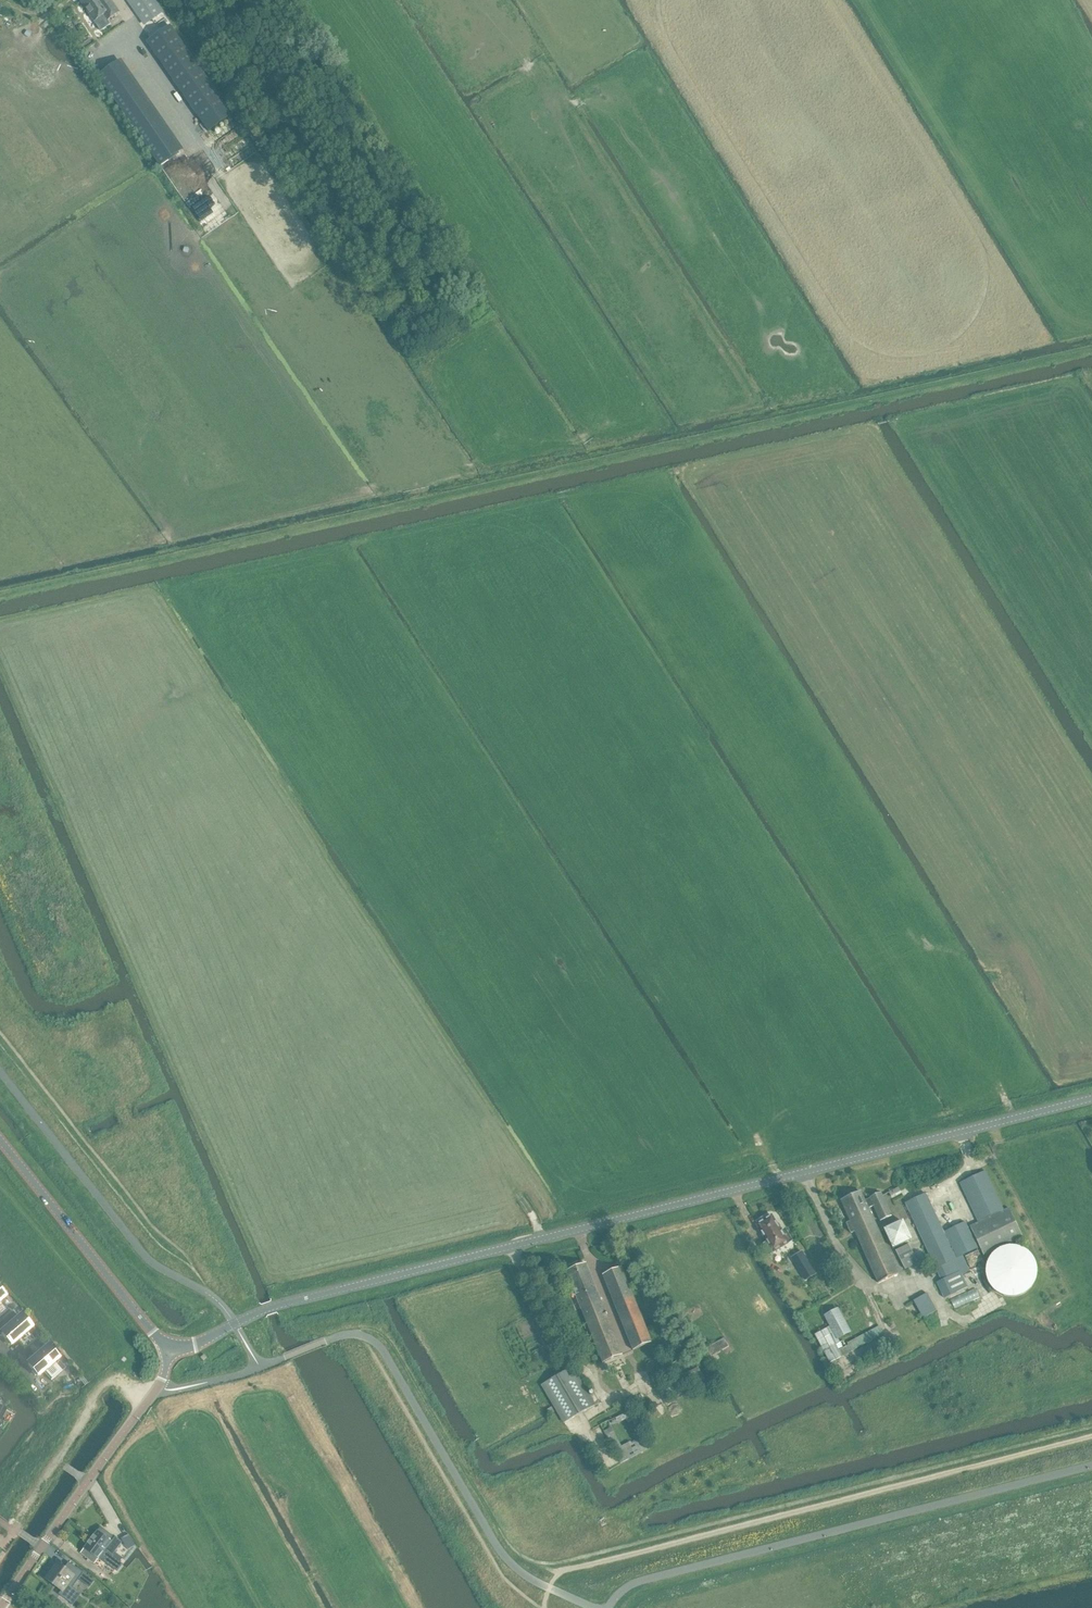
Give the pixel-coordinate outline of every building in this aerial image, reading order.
[(106,22),(119,13),(110,0),(102,0),(101,0),(82,0),(79,2),(93,23),(102,16),(106,22)] [(131,7),(140,20),(159,6),(155,0),(141,0),(131,7)] [(175,13),(180,9),(174,0),(173,0),(169,3),(175,13)] [(200,42),(212,34),(202,19),(190,27),(200,42)] [(171,27),(148,43),(209,132),(232,116),(171,27)] [(296,52),(306,46),(295,29),(286,35),(296,52)] [(116,64),(98,77),(160,166),(178,154),(116,64)] [(985,1171),(960,1183),(979,1222),(1004,1211),(985,1171)] [(861,1191),(841,1201),(851,1222),(847,1224),(851,1233),(855,1231),(865,1253),(878,1282),(898,1273),(869,1208),(874,1206),(880,1221),(892,1216),(886,1204),(881,1193),(866,1201),(861,1191)] [(927,1193),(906,1203),(937,1269),(939,1268),(944,1279),(937,1282),(945,1298),(968,1287),(962,1274),(970,1270),(963,1256),(978,1249),(966,1222),(945,1232),(927,1193)] [(1007,1210),(970,1227),(984,1256),(1008,1245),(1023,1238),(1010,1209),(1007,1210)] [(763,1218),(757,1222),(758,1224),(757,1225),(767,1242),(762,1246),(768,1255),(792,1241),(785,1229),(782,1231),(772,1215),(765,1220),(763,1218)] [(903,1221),(885,1230),(893,1249),(895,1248),(908,1242),(912,1240),(903,1221)] [(909,1244),(896,1250),(905,1270),(918,1264),(909,1244)] [(986,1268),(986,1272),(986,1275),(987,1279),(988,1282),(990,1285),(992,1288),(994,1291),(997,1293),(1000,1294),(1002,1296),(1005,1297),(1008,1297),(1011,1298),(1014,1297),(1017,1297),(1020,1296),(1024,1295),(1027,1293),(1029,1291),(1032,1288),(1034,1285),(1036,1282),(1037,1278),(1037,1275),(1038,1272),(1037,1269),(1037,1266),(1036,1263),(1035,1261),(1034,1258),(1032,1255),(1030,1253),(1027,1251),(1024,1249),(1021,1247),(1017,1246),(1013,1246),(1010,1246),(1006,1246),(1003,1247),(1000,1249),(997,1250),(995,1252),(993,1254),(991,1256),(989,1259),(988,1262),(987,1265),(986,1268)] [(803,1251),(792,1258),(806,1281),(817,1275),(803,1251)] [(586,1264),(566,1272),(572,1285),(570,1288),(572,1295),(576,1297),(602,1362),(603,1363),(624,1355),(587,1263),(586,1264)] [(623,1268),(603,1276),(633,1350),(652,1342),(623,1268)] [(0,1301),(4,1297),(0,1292),(0,1317),(9,1310),(8,1309),(0,1301)] [(927,1293),(914,1301),(922,1314),(924,1318),(937,1311),(927,1293)] [(828,1328),(816,1335),(827,1356),(830,1363),(836,1360),(842,1357),(852,1352),(849,1346),(849,1345),(847,1346),(846,1344),(844,1341),(840,1343),(837,1339),(851,1332),(839,1309),(826,1316),(831,1327),(828,1328)] [(35,1340),(27,1331),(31,1328),(21,1317),(1,1335),(6,1340),(8,1338),(12,1343),(10,1345),(10,1346),(16,1340),(24,1349),(24,1350),(36,1340),(35,1340)] [(725,1338),(707,1349),(712,1357),(730,1347),(725,1338)] [(61,1371),(54,1362),(58,1359),(48,1348),(27,1366),(32,1371),(35,1369),(39,1374),(36,1376),(37,1377),(43,1371),(51,1380),(50,1380),(51,1381),(62,1371),(61,1371)] [(573,1367),(542,1386),(564,1423),(596,1405),(573,1367)] [(623,1414),(601,1425),(621,1463),(652,1447),(643,1431),(634,1435),(637,1441),(632,1444),(631,1442),(622,1447),(610,1426),(626,1418),(631,1427),(635,1425),(636,1427),(640,1425),(636,1416),(631,1408),(623,1413),(623,1414)] [(112,1542),(109,1539),(112,1536),(107,1532),(107,1531),(101,1527),(91,1540),(105,1551),(112,1542)] [(91,1540),(81,1553),(95,1564),(99,1558),(114,1570),(120,1562),(109,1554),(105,1551),(91,1540)] [(113,1550),(110,1554),(120,1562),(123,1558),(113,1550)] [(59,1594),(73,1605),(81,1594),(73,1587),(84,1573),(69,1562),(64,1569),(58,1563),(54,1569),(46,1579),(62,1591),(59,1594)]
